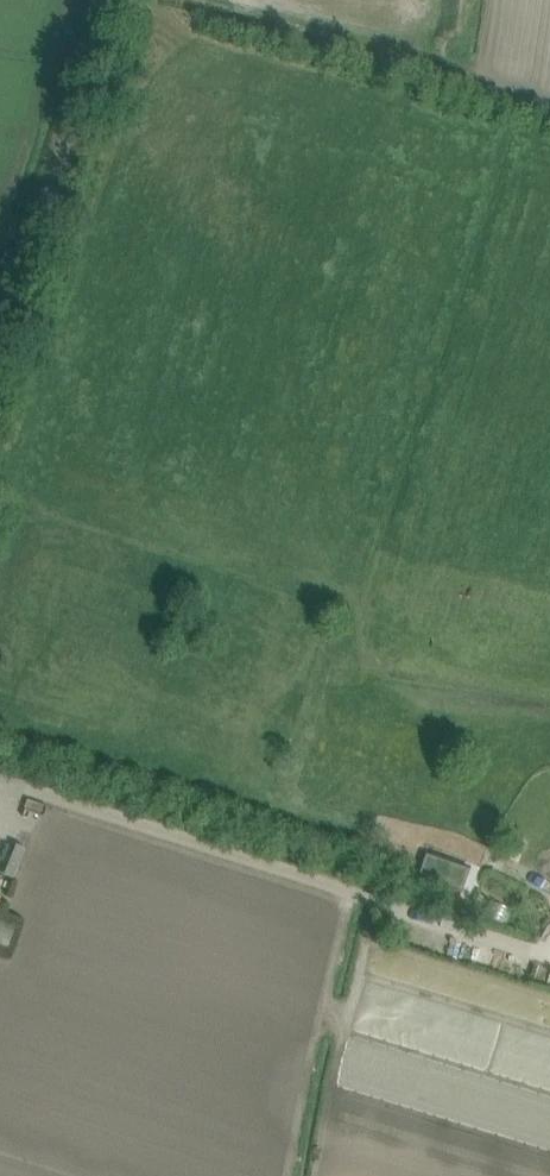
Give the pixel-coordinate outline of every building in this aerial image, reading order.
[(9,953),(19,920),(0,914),(0,951),(9,953)]
